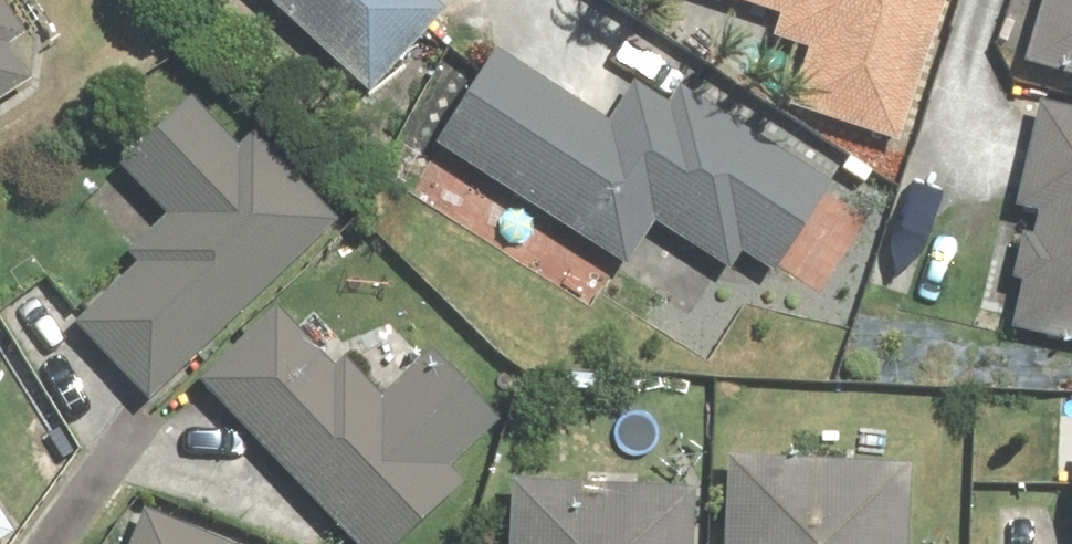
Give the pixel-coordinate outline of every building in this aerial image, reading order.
[(47,89),(21,44),(32,38),(9,0),(0,0),(0,116),(47,89)] [(374,91),(457,7),(450,0),(280,0),(374,91)] [(960,0),(767,0),(791,7),(783,36),(814,45),(801,91),(841,103),(836,118),(917,142),(960,0)] [(1031,61),(1071,73),(1071,0),(1049,0),(1031,61)] [(511,54),(452,148),(640,267),(663,230),(733,274),(746,252),(783,275),(842,182),(686,83),(674,102),(646,84),(621,123),(511,54)] [(352,215),(218,85),(136,170),(171,204),(131,246),(147,262),(81,331),(163,410),(352,215)] [(1045,96),(1020,199),(1046,206),(1017,326),(1071,339),(1071,102),(1045,96)] [(209,378),(361,543),(411,543),(478,482),(462,465),(508,423),(440,349),(392,392),(355,352),(343,364),(289,304),(209,378)] [(804,455),(736,452),(732,543),(920,543),(924,460),(853,456),(853,447),(805,445),(804,455)] [(705,489),(520,482),(518,543),(703,543),(705,489)] [(23,531),(0,494),(0,543),(2,543),(23,531)] [(158,506),(142,543),(248,543),(158,506)]
